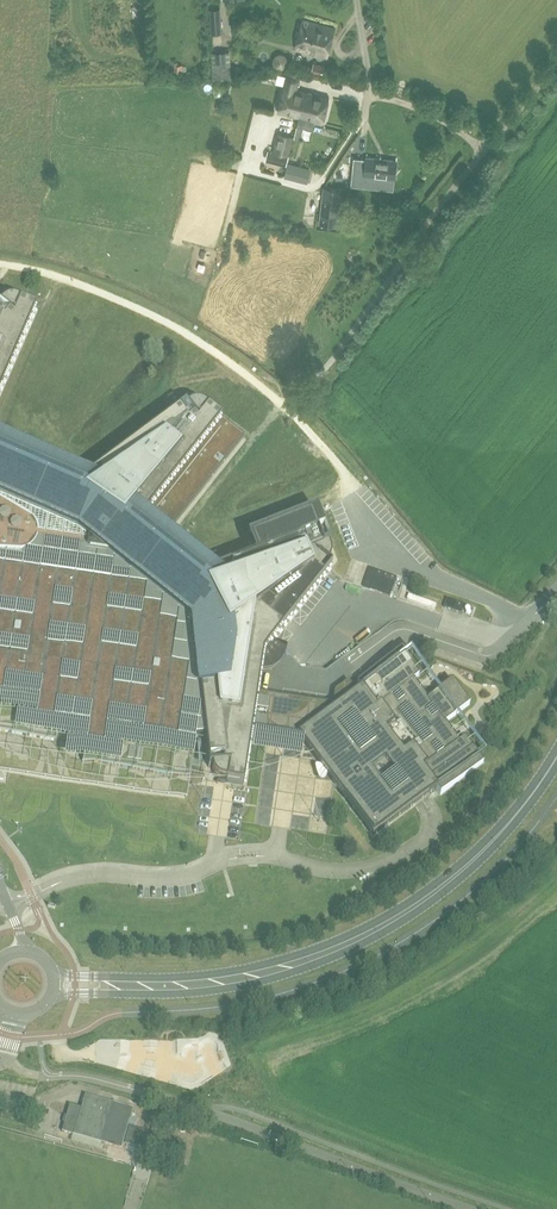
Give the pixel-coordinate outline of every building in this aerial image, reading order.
[(216,9),(209,9),(211,34),(222,33),(221,17),(216,17),(216,9)] [(327,57),(335,29),(303,20),(295,48),(327,57)] [(212,52),(213,80),(231,78),(230,51),(212,52)] [(313,63),(311,72),(321,75),(324,66),(313,63)] [(297,88),(298,82),(299,81),(299,80),(299,79),(299,78),(299,77),(298,76),(297,75),(296,74),(295,74),(294,74),(292,74),(291,74),(290,75),(289,75),(288,76),(288,77),(287,78),(278,112),(299,117),(297,126),(313,130),(315,122),(322,124),(329,97),(297,88)] [(268,150),(266,160),(286,166),(289,155),(294,136),(278,132),(273,151),(268,150)] [(354,158),(352,184),(364,185),(365,176),(395,179),(396,169),(396,161),(366,158),(366,159),(354,158)] [(286,170),(284,177),(308,183),(311,168),(302,166),(300,173),(286,170)] [(324,188),(320,223),(329,224),(330,214),(338,215),(341,190),(324,188)] [(35,311),(19,304),(19,305),(17,304),(15,303),(14,303),(13,303),(11,303),(10,303),(9,303),(8,303),(7,303),(5,304),(4,304),(3,305),(2,306),(1,307),(0,308),(0,392),(35,311)] [(55,741),(58,723),(88,727),(82,762),(190,778),(196,740),(205,738),(208,767),(212,767),(212,770),(212,771),(213,773),(214,774),(214,775),(215,776),(216,777),(218,778),(218,779),(220,780),(221,780),(222,780),(223,780),(226,781),(226,782),(243,785),(251,733),(309,742),(330,771),(335,777),(332,780),(373,836),(437,789),(440,794),(483,762),(464,737),(459,741),(446,722),(469,704),(452,680),(428,698),(414,679),(419,675),(400,650),(357,681),(361,687),(356,691),(348,680),(335,690),(333,703),(325,702),(257,692),(263,655),(331,569),(318,559),(323,554),(308,516),(238,544),(246,562),(213,575),(143,520),(221,421),(207,410),(207,411),(204,410),(203,409),(202,408),(201,408),(200,407),(198,407),(197,407),(196,407),(195,407),(193,407),(192,407),(190,408),(189,408),(188,409),(186,410),(185,408),(85,481),(0,444),(0,732),(55,741)] [(385,569),(400,575),(405,562),(390,556),(385,569)] [(347,560),(344,570),(350,571),(353,562),(347,560)] [(390,596),(397,577),(369,567),(363,587),(390,596)] [(444,607),(462,614),(465,604),(447,598),(444,607)] [(314,664),(338,632),(335,629),(337,626),(327,619),(323,625),(316,619),(294,649),(314,664)] [(190,778),(82,762),(88,727),(58,723),(55,741),(0,732),(0,770),(187,797),(190,778)] [(69,1104),(61,1131),(121,1148),(132,1109),(84,1094),(81,1107),(69,1104)] [(173,1157),(175,1148),(178,1139),(128,1126),(124,1143),(173,1157)]
